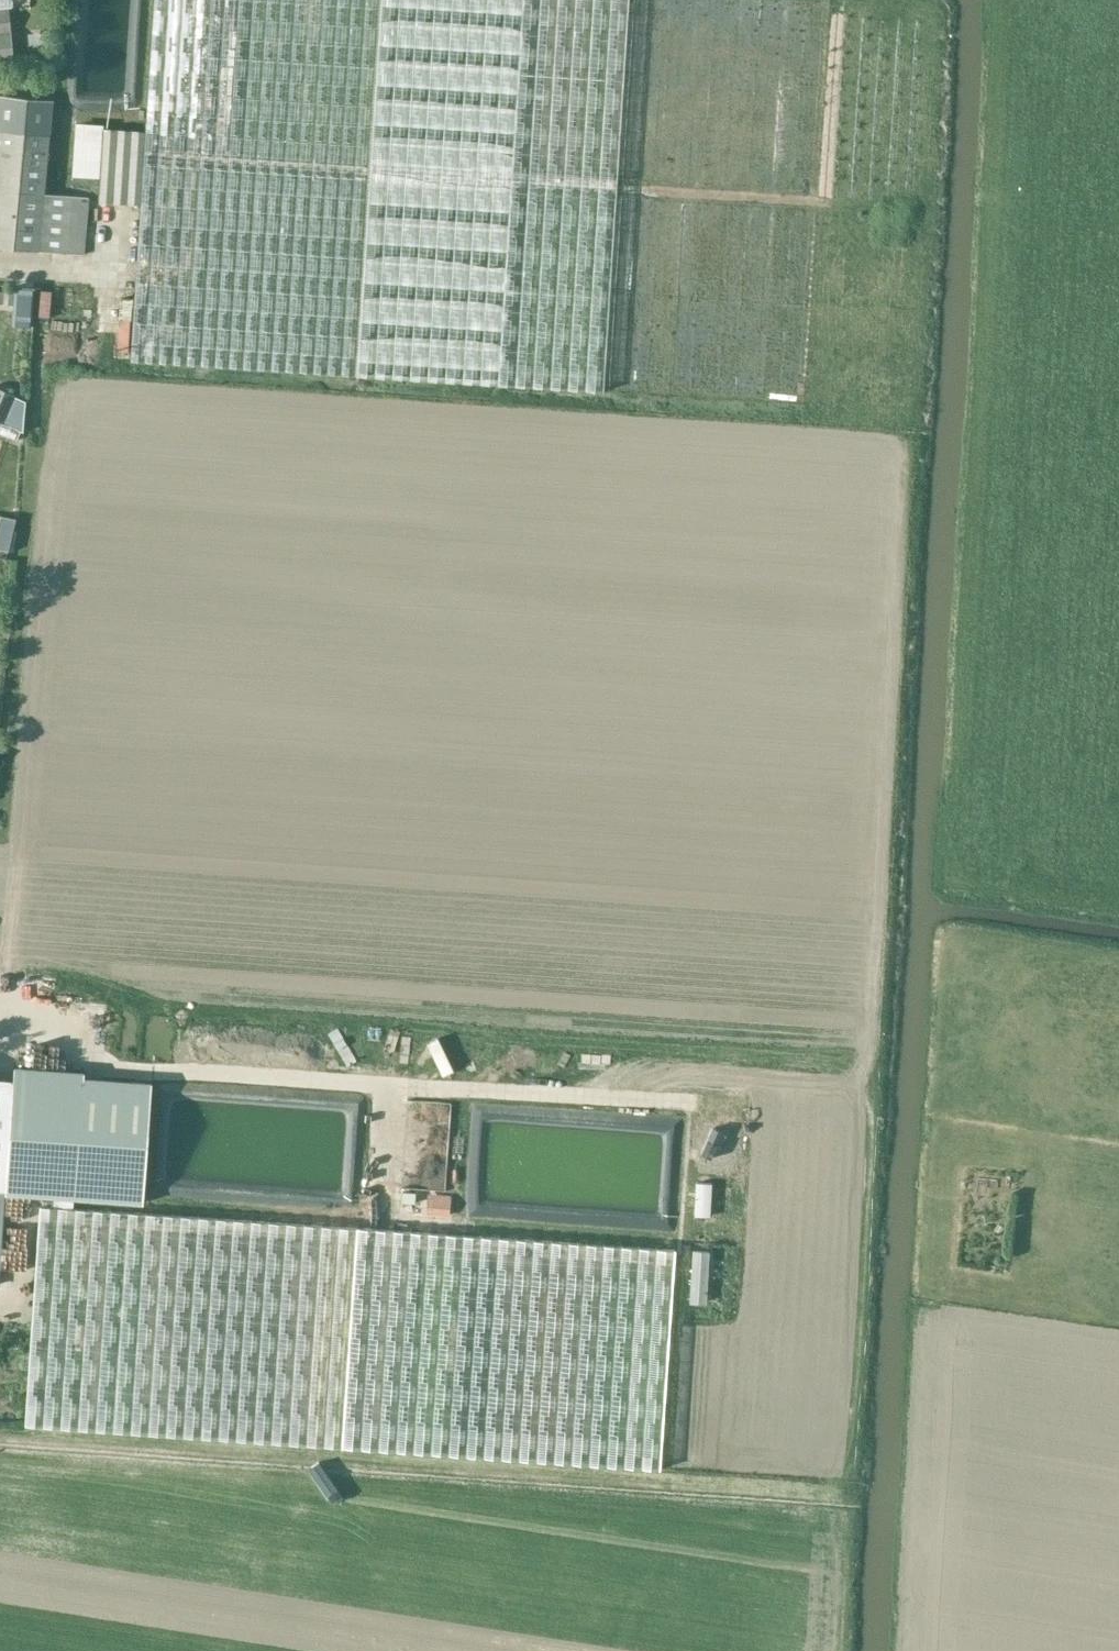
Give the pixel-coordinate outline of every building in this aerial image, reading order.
[(14,59),(21,58),(27,52),(23,9),(8,10),(7,0),(0,0),(0,60),(14,59)] [(78,172),(91,173),(93,156),(101,156),(98,202),(141,205),(135,291),(130,361),(152,362),(334,374),(355,376),(558,389),(601,392),(627,0),(153,0),(145,131),(103,128),(102,143),(93,143),(94,125),(81,124),(78,172)] [(35,24),(37,40),(51,38),(49,22),(35,24)] [(46,180),(50,135),(53,100),(0,95),(0,175),(46,180)] [(46,180),(0,175),(0,245),(23,248),(83,254),(88,198),(44,194),(46,180)] [(109,272),(126,274),(128,258),(111,256),(109,272)] [(5,390),(0,388),(0,421),(13,427),(23,398),(17,395),(5,390)] [(4,1192),(6,1192),(6,1194),(143,1204),(151,1083),(84,1078),(84,1073),(15,1068),(14,1081),(0,1080),(0,1252),(4,1192)] [(698,1118),(695,1162),(715,1163),(718,1119),(698,1118)] [(694,1181),(691,1224),(711,1226),(714,1182),(694,1181)] [(40,1206),(25,1425),(342,1447),(663,1467),(676,1250),(357,1228),(40,1206)] [(690,1242),(687,1286),(706,1287),(709,1243),(690,1242)]
